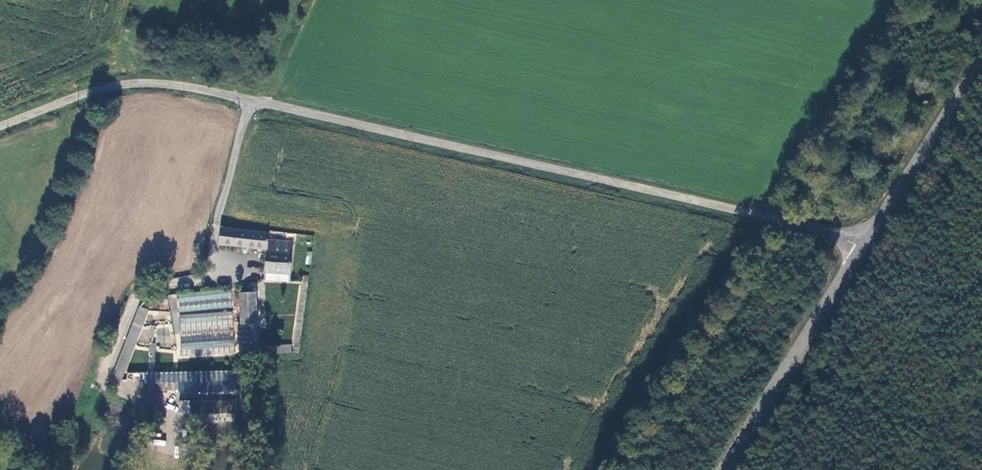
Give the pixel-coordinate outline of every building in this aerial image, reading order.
[(278,232),(220,226),(219,242),(271,248),(271,251),(268,251),(266,269),(290,271),(293,242),(277,240),(278,232)] [(290,271),(266,269),(265,277),(289,279),(290,271)] [(302,282),(290,342),(291,351),(298,351),(311,283),(302,282)] [(242,324),(257,324),(256,292),(241,293),(242,324)] [(149,308),(138,304),(113,373),(124,377),(149,308)] [(257,352),(257,324),(242,324),(243,352),(252,352),(257,352)] [(261,352),(291,351),(290,342),(262,342),(261,352)] [(252,405),(253,378),(252,352),(243,352),(244,380),(248,381),(248,405),(252,405)] [(145,380),(149,380),(192,380),(192,371),(145,372),(145,380)] [(192,371),(192,380),(192,387),(192,388),(224,387),(223,373),(232,373),(232,371),(192,371)] [(237,373),(232,373),(223,373),(224,387),(238,387),(237,373)] [(192,380),(149,380),(150,388),(192,387),(192,380)]
